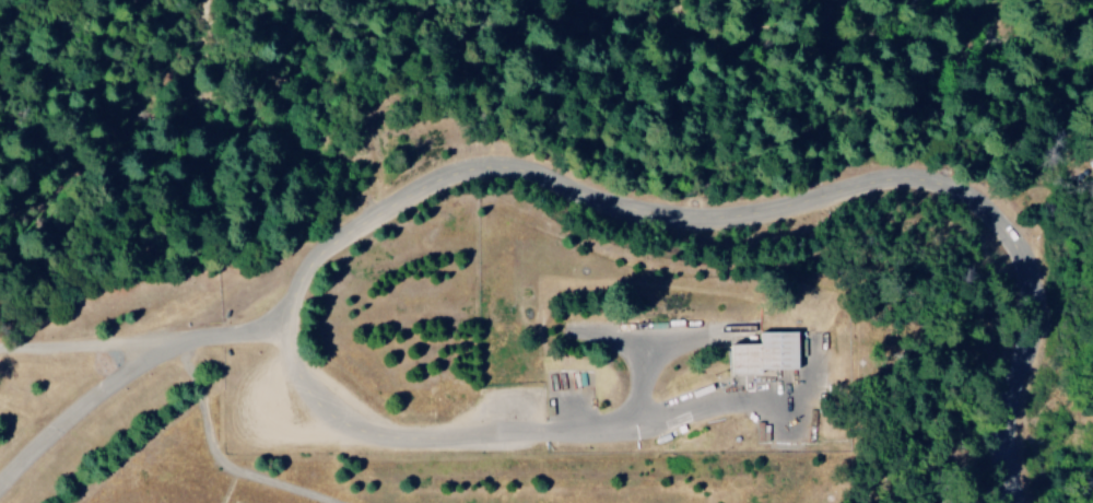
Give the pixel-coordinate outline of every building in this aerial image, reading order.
[(791,331),(753,332),(753,343),(725,343),(725,372),(792,371),(791,331)]
